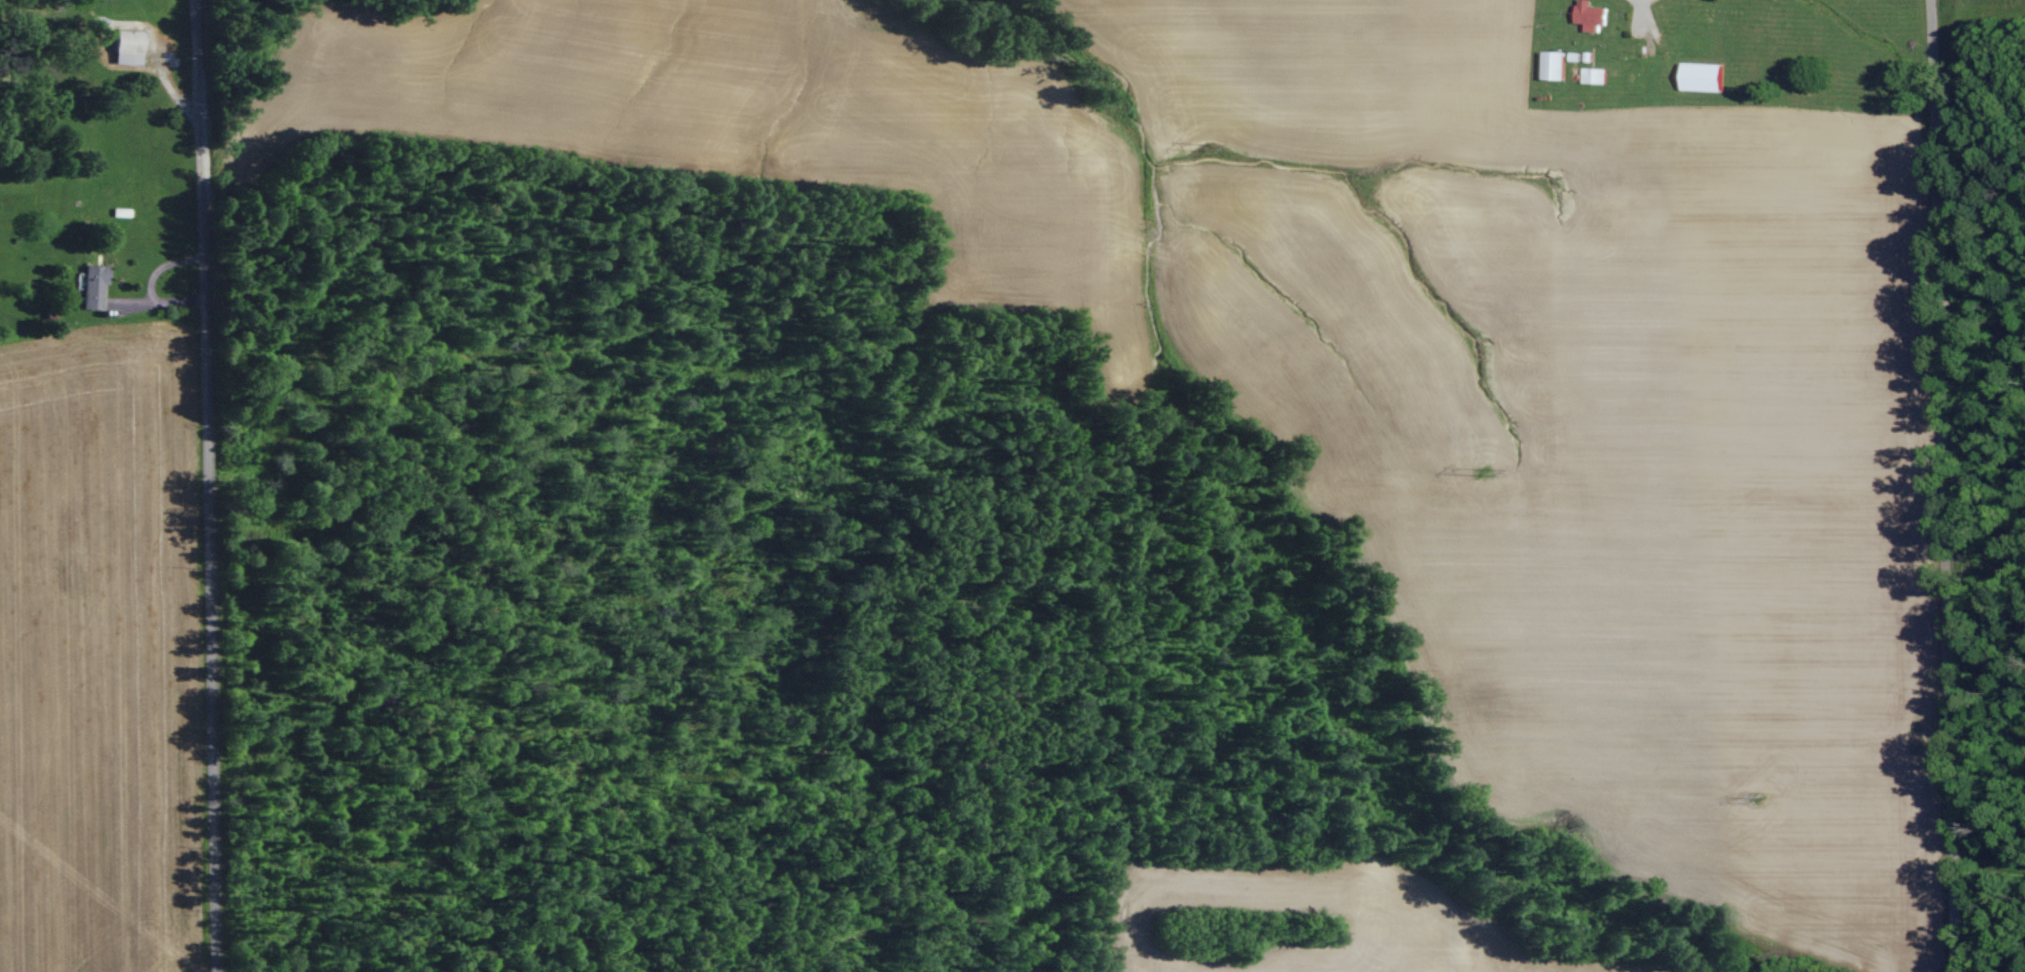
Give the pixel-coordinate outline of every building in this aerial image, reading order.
[(1589,23),(1588,31),(1604,32),(1604,25),(1611,25),(1612,7),(1596,6),(1596,0),(1581,0),(1580,22),(1589,23)] [(115,63),(141,65),(142,49),(125,48),(126,31),(117,30),(115,63)] [(102,308),(103,283),(108,283),(109,264),(85,264),(84,307),(102,308)]
